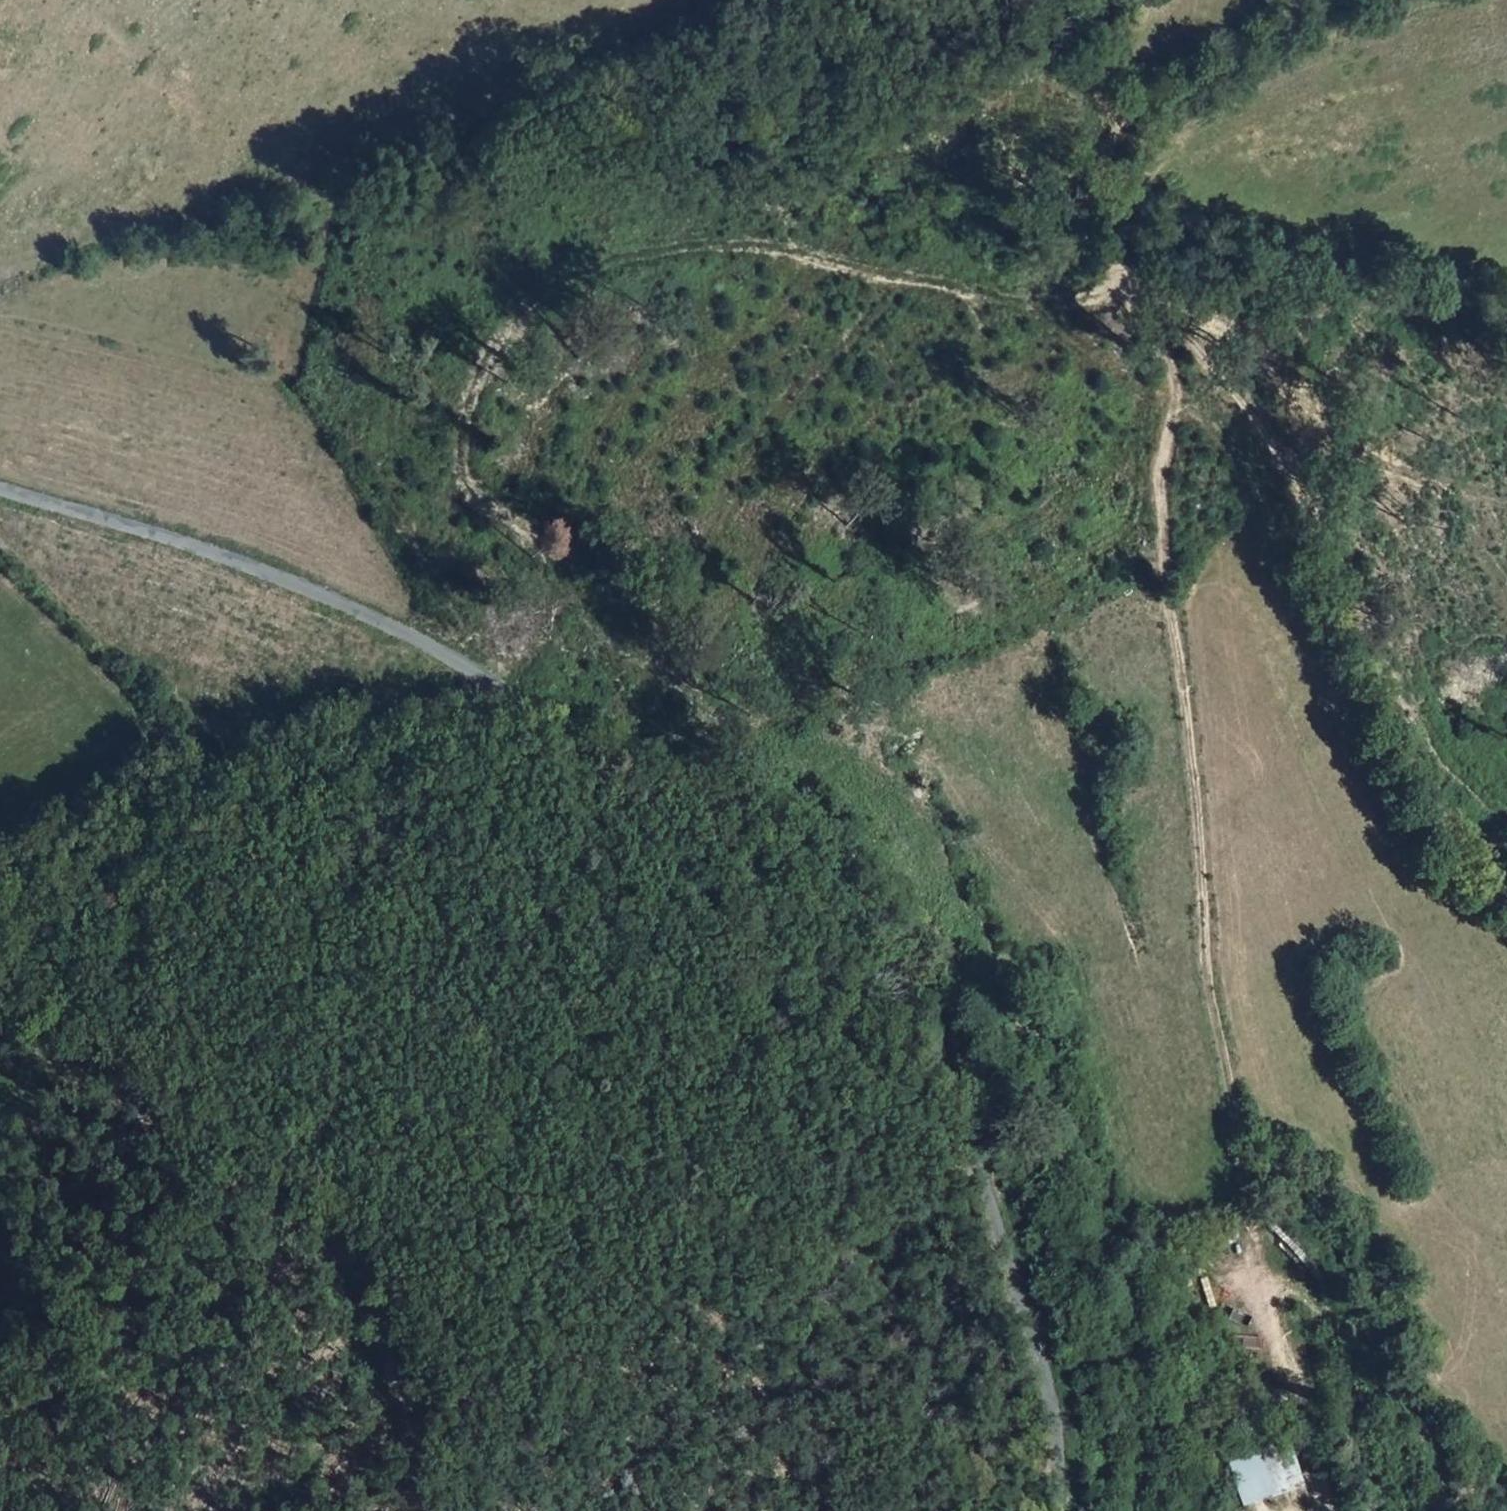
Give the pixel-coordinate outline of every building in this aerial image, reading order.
[(1225,1455),(1241,1504),(1304,1485),(1288,1435),(1225,1455)]
